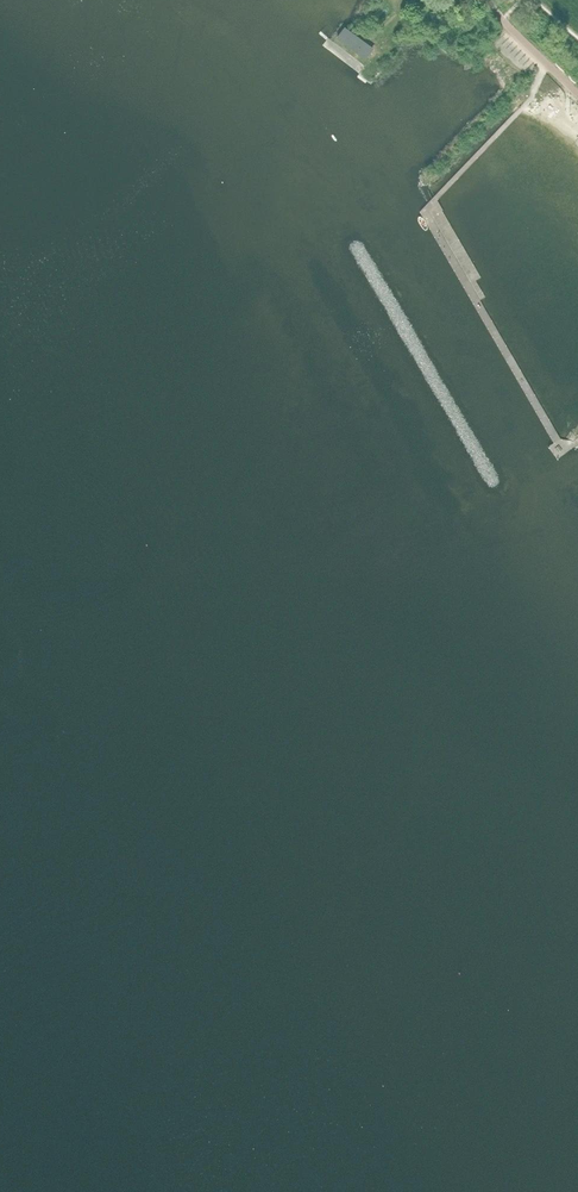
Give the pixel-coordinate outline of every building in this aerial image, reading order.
[(365,60),(373,50),(345,29),(337,39),(365,60)]
